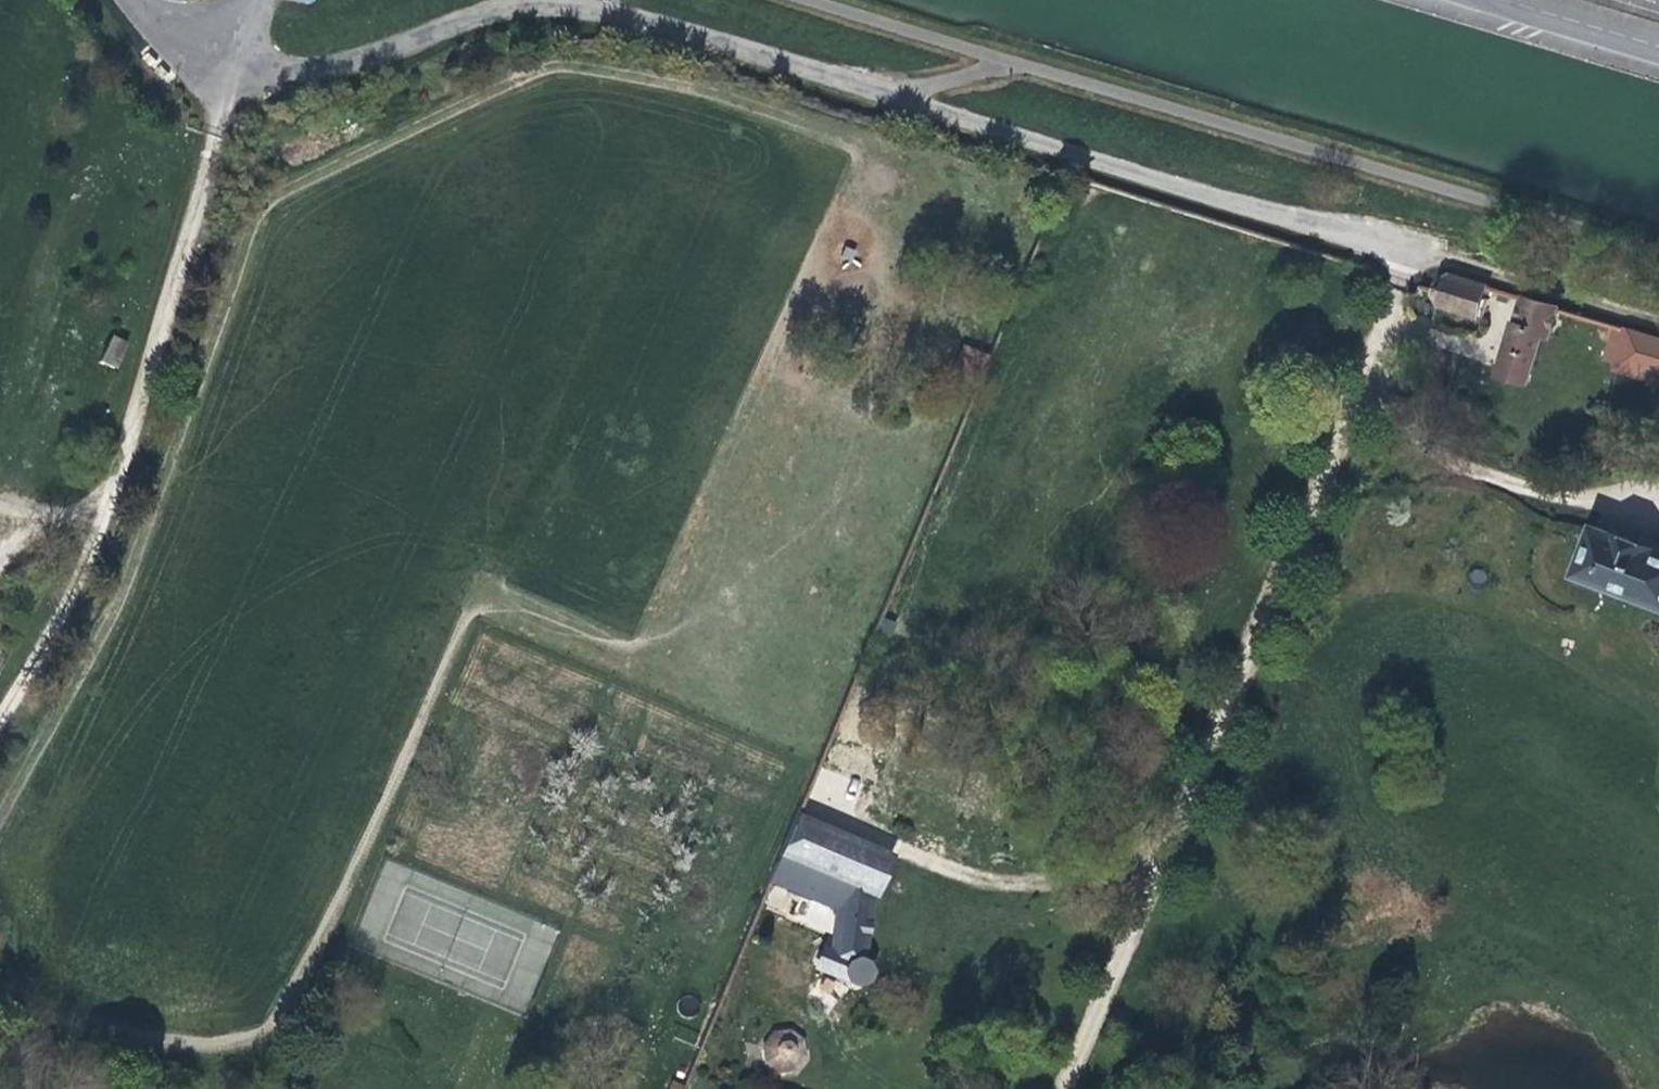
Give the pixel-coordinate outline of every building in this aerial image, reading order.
[(1476,316),(1486,286),(1451,276),(1443,280),(1437,298),(1443,306),(1476,316)] [(1553,338),(1561,309),(1524,298),(1501,375),(1531,383),(1544,336),(1553,338)] [(1624,328),(1611,373),(1658,387),(1658,338),(1624,328)] [(112,368),(123,345),(110,339),(98,362),(112,368)] [(9,522),(0,518),(0,541),(9,522)] [(1591,527),(1573,578),(1658,610),(1658,552),(1591,527)] [(871,896),(888,857),(793,817),(777,854),(841,883),(838,912),(835,951),(827,947),(818,968),(825,971),(795,1015),(816,1032),(851,984),(858,987),(866,984),(871,975),(866,965),(860,962),(868,895),(871,896)] [(766,882),(838,912),(841,883),(777,854),(766,882)] [(788,1033),(775,1035),(766,1047),(768,1061),(780,1069),(793,1067),(802,1055),(800,1042),(788,1033)]
